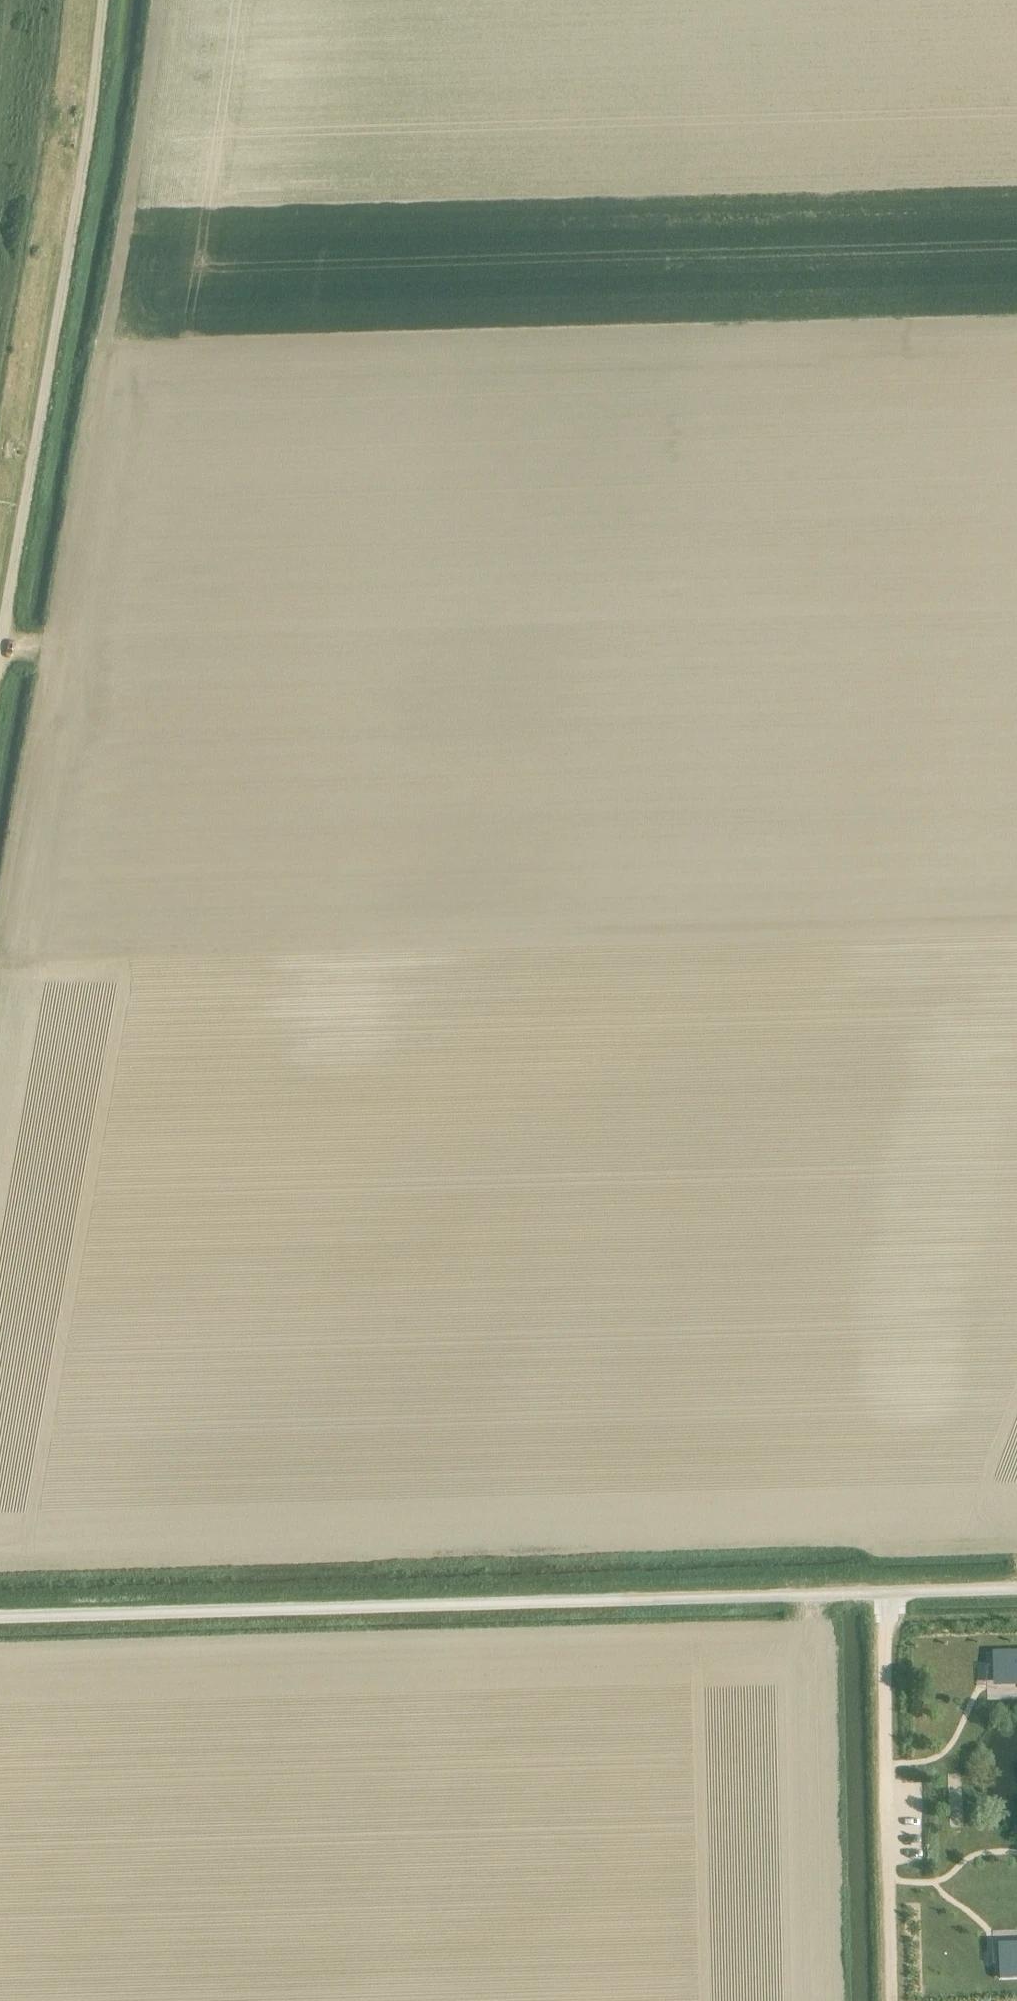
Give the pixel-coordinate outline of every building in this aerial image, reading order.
[(993,1650),(993,1670),(997,1670),(997,1683),(1016,1682),(1016,1649),(993,1650)] [(999,1957),(1000,1978),(1016,1977),(1016,1944),(1002,1944),(1003,1957),(999,1957)]
